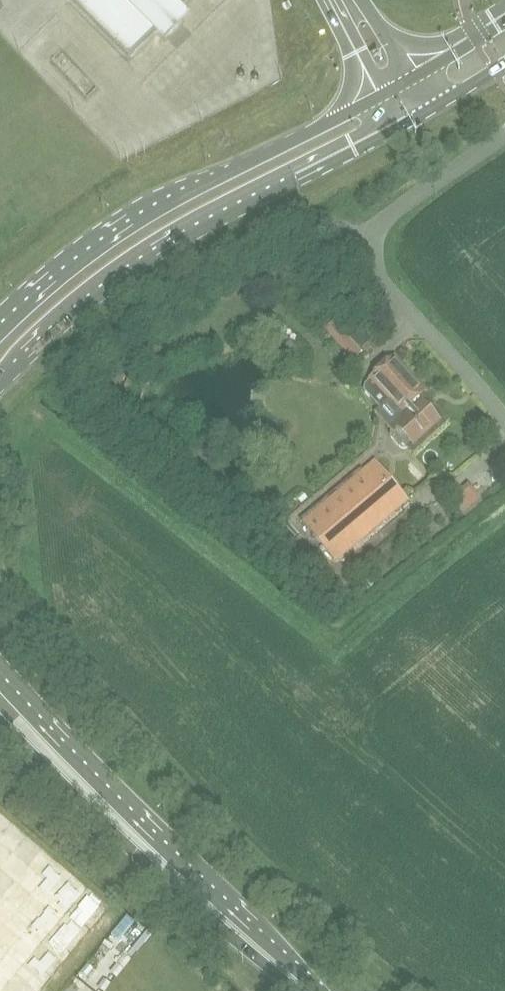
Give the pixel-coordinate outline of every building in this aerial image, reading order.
[(27,6),(19,0),(12,0),(1,14),(13,24),(27,6)] [(130,57),(159,28),(165,34),(179,20),(173,13),(186,0),(73,0),(130,57)] [(187,26),(174,36),(183,48),(196,38),(187,26)] [(325,329),(353,360),(361,352),(334,322),(325,329)] [(367,385),(367,392),(382,409),(389,402),(401,416),(405,412),(420,399),(428,392),(396,356),(369,380),(371,381),(367,385)] [(392,432),(392,438),(401,448),(407,448),(412,443),(414,445),(441,421),(423,401),(423,402),(420,399),(405,412),(408,415),(396,425),(398,427),(392,432)] [(337,560),(409,499),(377,461),(304,522),(337,560)] [(471,508),(484,492),(471,481),(458,496),(471,508)] [(23,973),(39,988),(60,965),(43,951),(23,973)]
